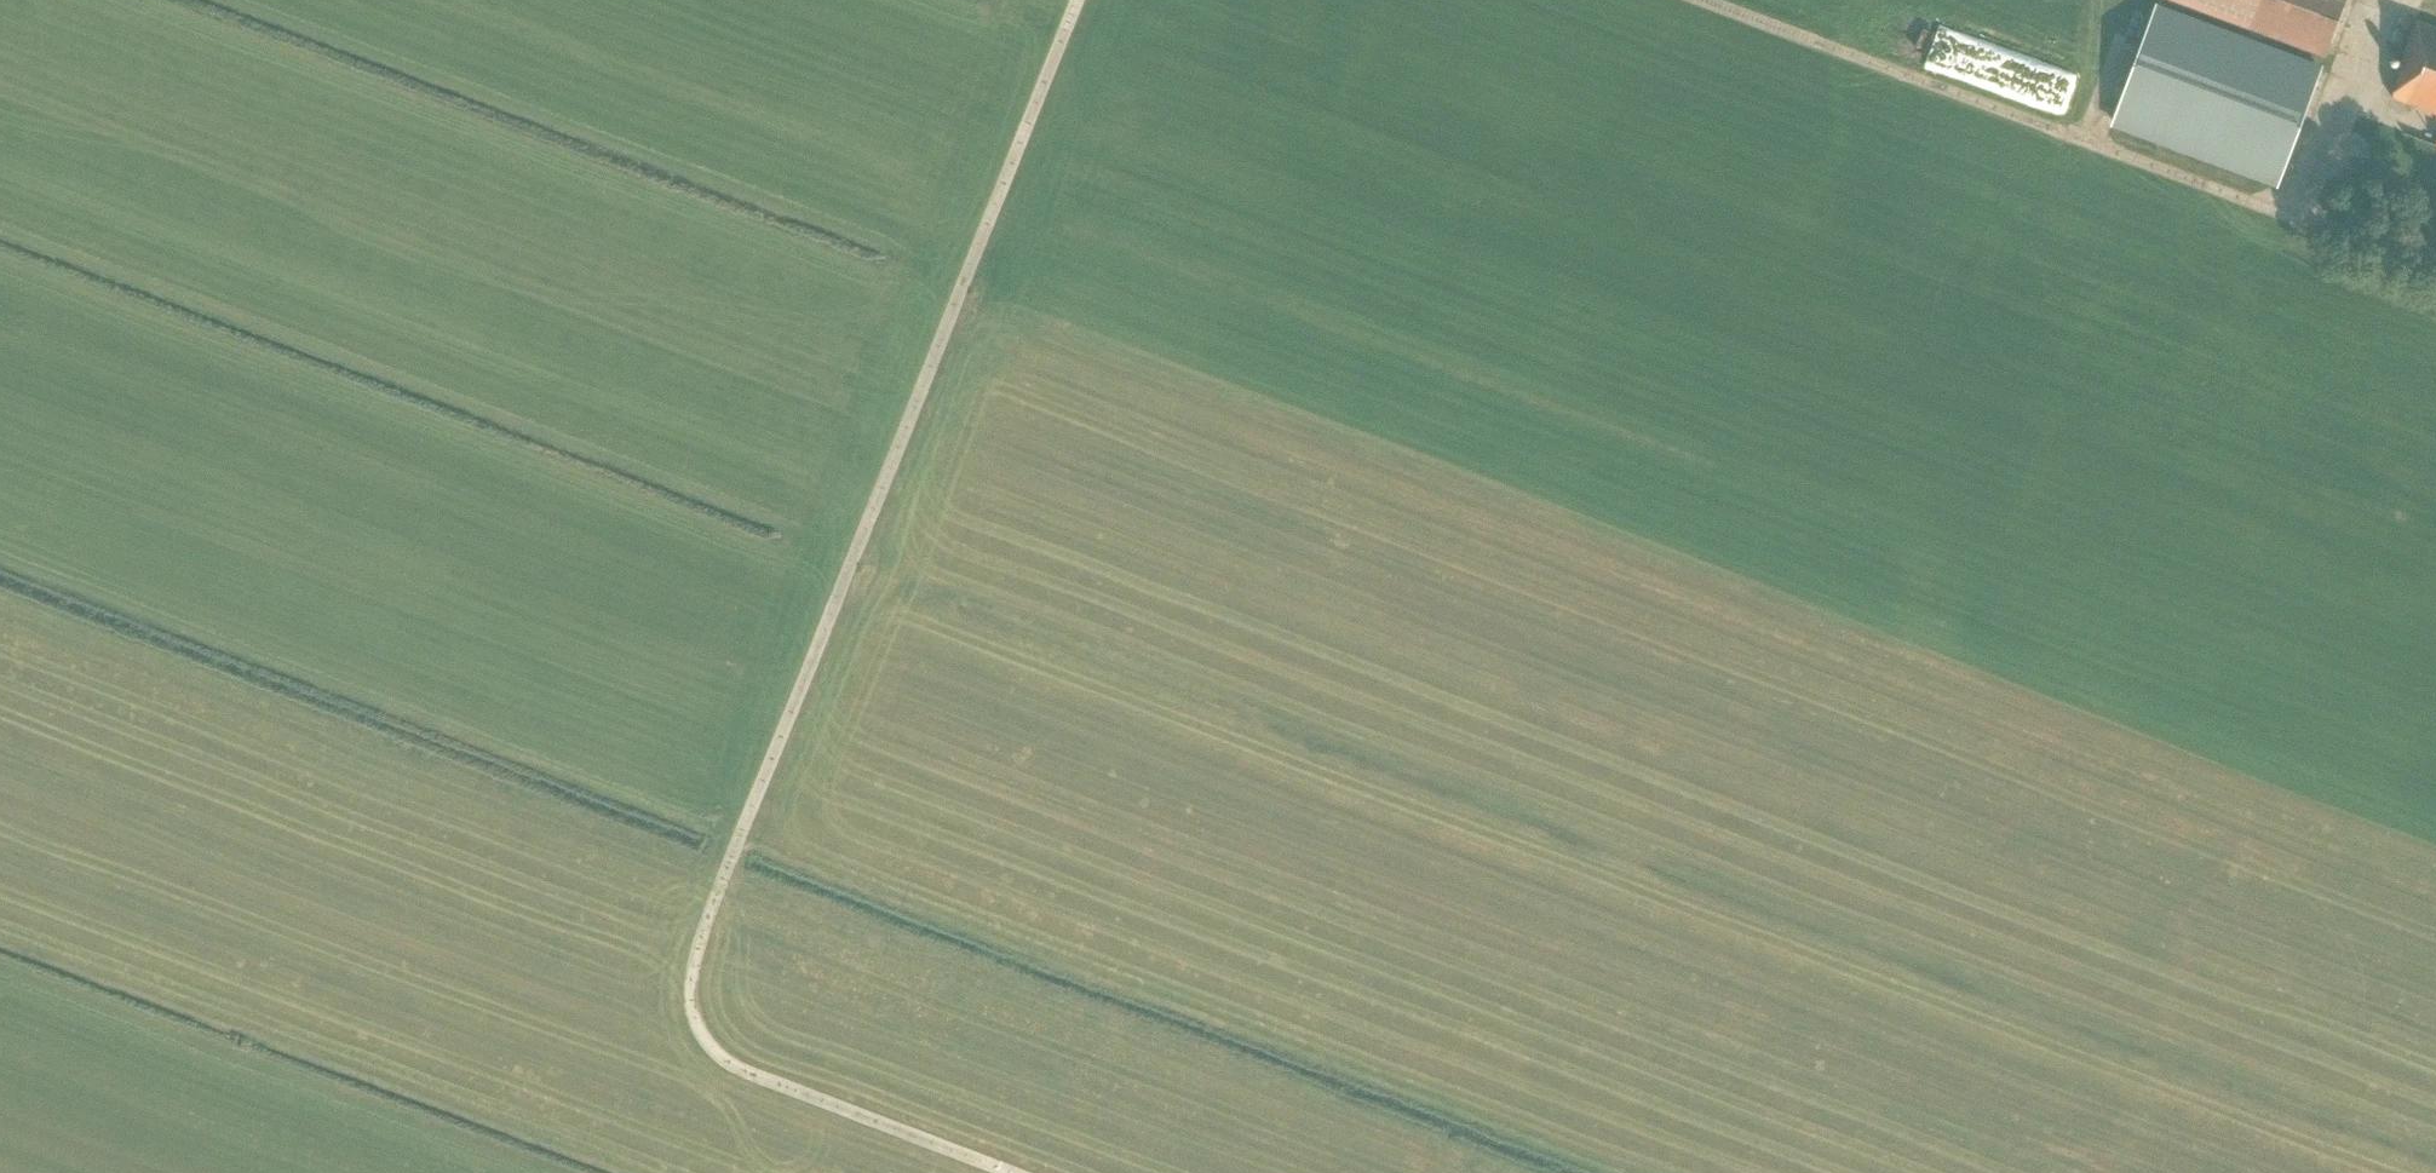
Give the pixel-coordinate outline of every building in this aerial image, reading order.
[(2324,57),(2346,0),(2173,0),(2324,57)] [(2320,69),(2244,42),(2155,9),(2113,121),(2278,182),(2320,69)] [(2411,19),(2409,25),(2414,27),(2397,72),(2400,73),(2392,97),(2435,113),(2435,28),(2411,19)]
